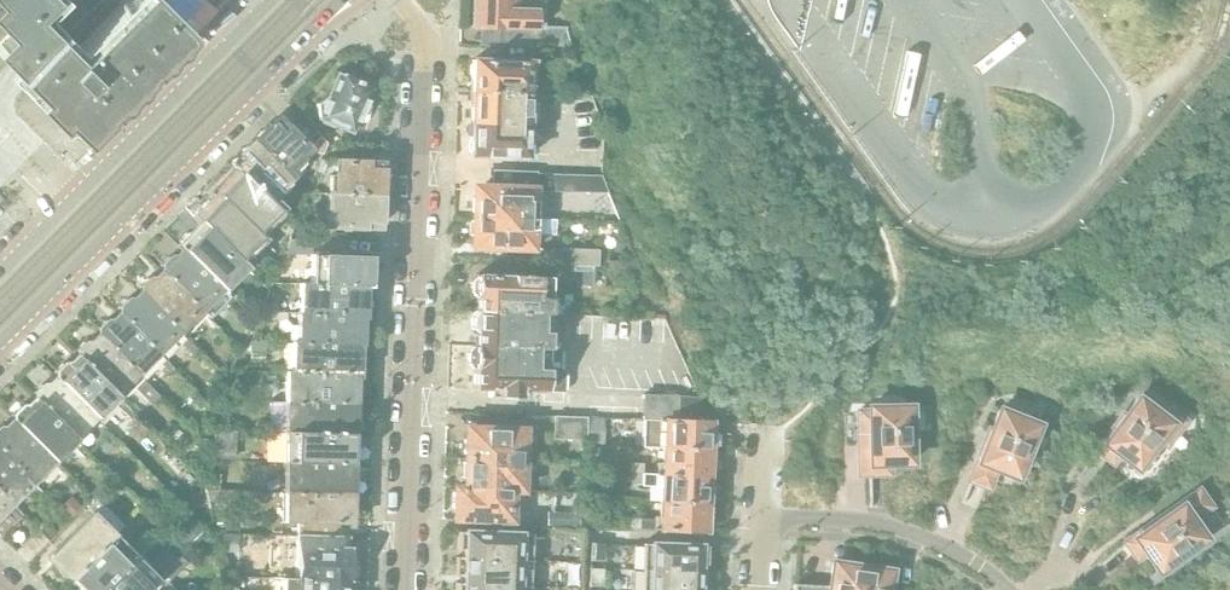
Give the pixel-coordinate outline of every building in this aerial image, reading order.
[(0,46),(0,55),(9,64),(29,84),(84,139),(88,135),(194,29),(191,26),(165,0),(0,0),(0,24),(11,35),(0,46)] [(208,0),(165,0),(191,26),(192,25),(197,25),(205,18),(205,12),(212,5),(208,0)] [(538,11),(515,10),(516,0),(480,0),(479,29),(501,30),(500,46),(547,47),(547,45),(571,46),(567,28),(547,28),(547,29),(537,29),(538,11)] [(9,64),(0,55),(0,72),(9,64)] [(472,92),(535,94),(536,63),(531,63),(473,61),(473,64),(471,67),(471,74),(472,78),(472,92)] [(353,133),(367,101),(365,100),(369,90),(358,85),(359,83),(339,74),(329,98),(327,97),(317,105),(318,117),(320,118),(322,123),(333,128),(337,126),(353,133)] [(471,124),(545,127),(546,95),(535,95),(535,94),(472,92),(471,124)] [(253,142),(285,174),(301,158),(298,156),(307,148),(293,135),(277,119),(271,125),(270,124),(268,125),(269,126),(267,128),(261,132),(256,139),(253,142)] [(545,127),(471,124),(470,138),(469,142),(468,149),(470,153),(470,156),(524,157),(532,158),(533,141),(545,141),(545,127)] [(285,174),(253,142),(250,145),(243,149),(239,156),(230,165),(234,169),(267,200),(290,178),(285,174)] [(316,171),(321,160),(315,157),(311,169),(316,171)] [(324,194),(380,196),(380,192),(382,184),(380,176),(381,171),(380,171),(380,164),(354,163),(333,162),(332,171),(325,171),(324,194)] [(212,192),(215,195),(251,229),(273,207),(267,200),(234,169),(226,177),(222,178),(214,186),(213,190),(212,192)] [(475,217),(525,218),(525,206),(534,206),(534,190),(553,190),(609,193),(602,176),(600,176),(537,174),(537,172),(527,171),(512,171),(512,182),(494,181),(494,190),(479,190),(479,198),(473,198),(473,214),(475,214),(475,217)] [(380,196),(324,194),(323,227),(362,229),(362,228),(378,229),(378,221),(379,221),(379,216),(381,208),(380,200),(380,196)] [(193,217),(199,224),(235,258),(258,235),(251,229),(215,195),(207,203),(203,204),(195,212),(194,216),(193,217)] [(620,222),(615,209),(594,208),(594,221),(620,222)] [(296,223),(300,213),(294,211),(290,221),(296,223)] [(525,218),(475,217),(475,221),(472,221),(472,237),(477,237),(477,245),(492,246),(492,248),(509,249),(532,250),(532,234),(555,235),(556,219),(525,218)] [(235,258),(199,224),(192,232),(188,233),(180,241),(179,245),(178,247),(181,250),(220,286),(242,264),(235,258)] [(284,254),(311,254),(312,239),(290,239),(284,254)] [(573,270),(593,270),(607,270),(608,261),(627,262),(627,254),(627,246),(611,246),(611,248),(599,248),(599,250),(552,248),(552,250),(542,250),(542,261),(551,262),(551,265),(554,265),(573,266),(573,270)] [(226,293),(220,286),(181,250),(174,257),(169,257),(161,265),(161,270),(205,314),(208,317),(209,318),(225,302),(234,311),(239,306),(226,293)] [(281,259),(273,251),(266,257),(275,266),(281,259)] [(299,282),(299,285),(365,288),(368,288),(368,284),(369,280),(370,271),(368,267),(369,257),(352,257),(311,254),(310,282),(299,282)] [(633,254),(631,254),(627,254),(627,262),(608,261),(607,270),(640,271),(633,254)] [(573,270),(573,266),(554,265),(553,278),(556,281),(576,281),(576,286),(592,286),(593,270),(573,270)] [(140,286),(140,292),(182,336),(205,314),(161,270),(153,278),(148,278),(140,286)] [(475,311),(549,313),(569,314),(569,302),(549,301),(550,277),(507,276),(476,275),(476,276),(470,282),(470,293),(476,299),(475,311)] [(297,313),(297,314),(360,317),(362,317),(362,314),(365,311),(365,302),(363,298),(365,288),(299,285),(299,313),(297,313)] [(182,336),(140,292),(132,300),(127,300),(119,308),(119,313),(162,356),(182,336)] [(261,312),(264,304),(260,299),(254,305),(261,312)] [(548,348),(549,313),(475,311),(475,312),(470,317),(470,328),(475,333),(474,347),(548,348)] [(162,356),(119,313),(111,321),(105,321),(97,329),(97,334),(141,377),(162,356)] [(292,341),(292,342),(356,345),(359,345),(359,343),(362,339),(362,330),(360,326),(360,317),(297,314),(296,341),(292,341)] [(220,328),(209,318),(208,317),(204,321),(215,333),(220,328)] [(141,377),(97,334),(89,342),(84,342),(76,350),(76,356),(120,397),(132,385),(150,404),(159,396),(140,377),(141,377)] [(198,350),(188,339),(182,345),(193,356),(198,350)] [(265,353),(265,341),(250,340),(250,353),(265,353)] [(285,371),(285,372),(353,376),(353,375),(355,375),(355,373),(358,369),(359,361),(356,357),(356,345),(292,342),(291,371),(285,371)] [(548,348),(474,347),(468,352),(468,363),(473,369),(473,390),(491,391),(491,398),(497,398),(524,400),(525,392),(554,393),(564,393),(565,370),(561,370),(561,349),(548,348)] [(98,419),(120,397),(76,356),(68,364),(63,364),(55,372),(55,377),(98,419)] [(175,368),(164,357),(159,361),(170,373),(175,368)] [(285,372),(285,402),(352,404),(352,402),(355,399),(356,391),(353,387),(353,376),(285,372)] [(76,440),(98,419),(55,377),(47,385),(42,385),(34,393),(34,398),(76,440)] [(1166,451),(1189,421),(1148,391),(1140,401),(1137,399),(1115,429),(1113,427),(1094,451),(1112,464),(1118,456),(1136,469),(1155,443),(1166,451)] [(676,420),(676,396),(642,394),(641,419),(676,420)] [(662,447),(709,449),(709,447),(712,447),(713,434),(710,434),(711,422),(700,398),(676,396),(676,420),(641,419),(632,418),(631,430),(663,431),(662,447)] [(55,461),(76,440),(34,398),(26,406),(20,406),(12,414),(12,420),(55,461)] [(269,431),(284,431),(351,435),(351,432),(354,429),(355,421),(352,417),(352,404),(285,402),(270,402),(269,431)] [(135,415),(123,403),(119,408),(131,419),(135,415)] [(913,459),(912,437),(910,437),(910,426),(909,407),(902,407),(902,405),(893,403),(884,404),(875,406),(875,408),(868,408),(868,411),(858,412),(858,447),(866,446),(867,476),(888,475),(888,465),(910,464),(910,459),(913,459)] [(1030,443),(1023,441),(1034,413),(1009,403),(1005,413),(999,410),(985,445),(983,444),(968,481),(988,489),(995,470),(1016,478),(1018,474),(1020,475),(1028,454),(1026,454),(1030,443)] [(587,440),(587,430),(587,417),(554,416),(553,439),(587,440)] [(228,429),(227,417),(216,417),(216,429),(228,429)] [(12,420),(3,429),(0,429),(0,448),(34,482),(55,461),(12,420)] [(204,440),(214,430),(208,424),(201,424),(195,431),(204,440)] [(467,459),(521,461),(522,445),(527,445),(528,431),(526,430),(484,429),(484,431),(469,431),(468,439),(465,439),(465,455),(467,455),(467,459)] [(214,430),(212,459),(234,460),(236,431),(214,430)] [(587,430),(587,440),(587,443),(600,444),(601,430),(587,430)] [(284,463),(350,465),(350,462),(353,459),(354,451),(351,447),(351,435),(284,431),(284,463)] [(90,454),(81,445),(77,450),(85,459),(90,454)] [(656,473),(708,475),(709,466),(711,466),(712,453),(709,453),(709,449),(662,447),(661,462),(656,461),(656,473)] [(34,482),(0,448),(0,490),(12,502),(34,482)] [(520,492),(521,461),(467,459),(467,463),(464,463),(464,479),(466,479),(466,489),(509,491),(520,492)] [(283,491),(349,494),(349,493),(352,489),(352,481),(350,477),(350,465),(284,463),(283,491)] [(629,473),(643,474),(643,464),(630,463),(629,473)] [(642,484),(643,474),(629,473),(629,483),(642,484)] [(660,485),(659,501),(707,504),(707,501),(710,501),(710,488),(708,488),(708,475),(656,473),(655,485),(660,485)] [(219,488),(220,474),(210,474),(209,487),(219,488)] [(205,491),(196,481),(187,490),(197,500),(205,491)] [(508,521),(509,491),(466,489),(459,489),(459,493),(454,493),(453,509),(455,509),(454,519),(508,521)] [(1201,489),(1183,501),(1178,504),(1161,516),(1163,518),(1150,528),(1148,525),(1124,543),(1136,560),(1145,554),(1157,572),(1162,569),(1163,571),(1181,558),(1180,557),(1204,540),(1193,524),(1215,508),(1201,489)] [(12,502),(0,490),(0,537),(1,537),(23,515),(11,503),(12,502)] [(283,522),(297,522),(338,525),(348,525),(351,519),(352,511),(349,507),(349,494),(283,491),(283,522)] [(101,507),(110,498),(104,492),(95,501),(101,507)] [(69,520),(82,507),(71,496),(58,509),(69,520)] [(209,511),(198,500),(189,509),(200,520),(209,511)] [(707,504),(659,501),(659,515),(654,515),(654,519),(627,518),(626,529),(653,529),(705,532),(706,520),(709,520),(709,507),(707,507),(707,504)] [(70,579),(71,580),(115,536),(93,513),(77,528),(48,557),(56,565),(57,571),(64,578),(70,579)] [(203,531),(185,513),(172,526),(190,544),(203,531)] [(546,513),(546,526),(579,527),(579,514),(546,513)] [(127,533),(136,524),(130,518),(121,527),(127,533)] [(585,527),(579,527),(546,526),(515,525),(515,534),(530,534),(529,560),(528,586),(528,589),(583,589),(585,527)] [(50,539),(56,532),(50,526),(43,533),(50,539)] [(26,563),(49,540),(37,529),(15,552),(26,563)] [(530,534),(515,534),(458,532),(457,532),(457,550),(463,551),(462,558),(529,560),(530,534)] [(137,558),(115,536),(71,580),(78,587),(79,589),(105,589),(137,558)] [(240,552),(240,536),(225,536),(225,552),(240,552)] [(350,563),(350,549),(348,548),(348,538),(337,538),(296,536),(295,579),(346,583),(346,582),(349,582),(349,579),(354,580),(357,576),(358,567),(354,563),(350,563)] [(149,555),(160,545),(154,539),(143,549),(149,555)] [(604,561),(604,544),(590,543),(590,561),(604,561)] [(642,571),(705,573),(705,572),(699,572),(699,565),(705,565),(706,546),(643,544),(642,571)] [(170,580),(188,563),(181,556),(164,574),(170,580)] [(528,586),(529,560),(462,558),(456,557),(456,576),(462,576),(462,583),(528,586)] [(105,589),(149,589),(159,580),(137,558),(105,589)] [(862,564),(843,561),(842,565),(833,563),(829,587),(794,585),(793,589),(858,589),(862,564)] [(858,589),(887,589),(890,572),(881,570),(881,567),(862,564),(858,589)] [(603,587),(603,569),(589,569),(589,587),(603,587)] [(705,573),(642,571),(642,589),(704,589),(705,573)] [(346,583),(295,579),(281,578),(280,589),(346,589),(346,583)]
